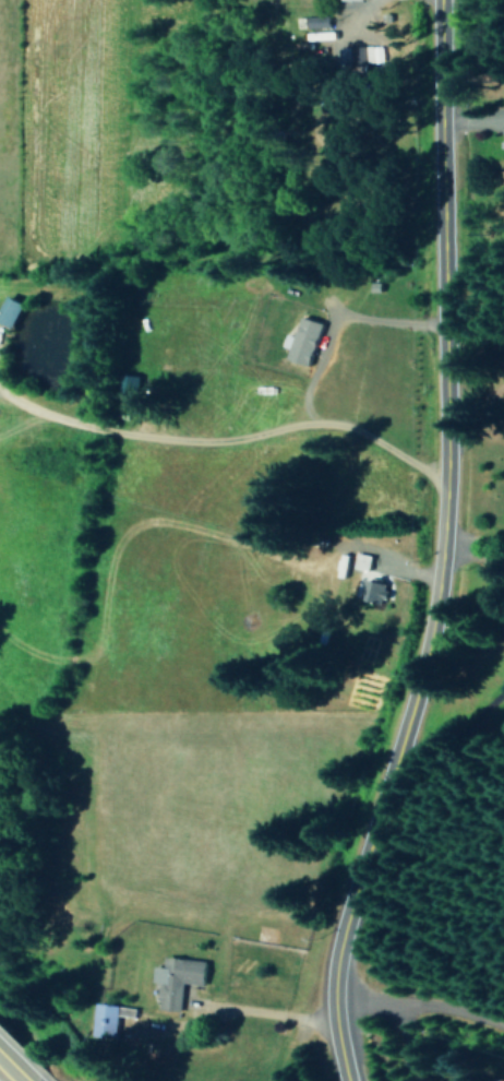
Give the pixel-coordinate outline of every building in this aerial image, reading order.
[(304,28),(327,27),(326,15),(303,16),(304,28)] [(380,45),(360,46),(361,64),(381,63),(380,45)] [(10,295),(0,313),(0,320),(13,327),(26,304),(10,295)] [(322,322),(302,317),(297,336),(288,334),(285,346),(291,348),(288,359),(311,365),(322,322)] [(139,393),(140,376),(125,375),(125,392),(139,393)] [(374,556),(357,552),(353,568),(370,571),(374,556)] [(390,584),(368,579),(363,599),(385,604),(390,584)] [(208,960),(167,956),(166,967),(156,966),(155,981),(162,982),(160,1009),(181,1011),(184,983),(206,985),(208,960)] [(117,1038),(121,1005),(98,1002),(94,1035),(117,1038)]
